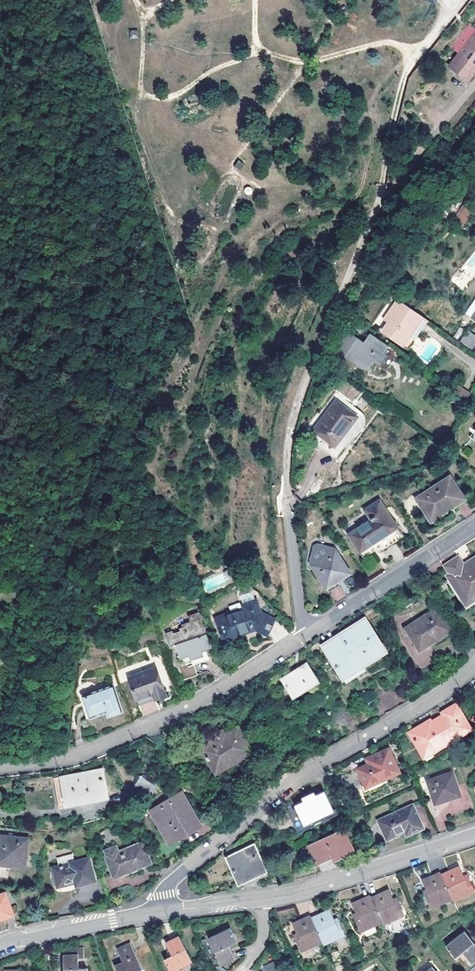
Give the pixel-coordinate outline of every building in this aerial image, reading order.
[(448,67),(463,82),(474,69),(474,30),(470,25),(449,47),(458,56),(448,67)] [(130,38),(138,37),(137,29),(129,30),(130,38)] [(469,211),(462,206),(453,219),(460,224),(469,211)] [(463,289),(468,281),(459,274),(453,282),(463,289)] [(408,325),(416,313),(395,299),(382,320),(387,323),(381,332),(401,345),(413,327),(408,325)] [(474,306),(473,304),(471,303),(465,311),(469,314),(474,306)] [(425,319),(416,313),(408,325),(413,327),(401,345),(406,348),(425,319)] [(471,348),(474,342),(474,334),(466,328),(459,340),(471,348)] [(387,345),(369,333),(362,343),(341,329),(333,341),(340,346),(337,350),(337,355),(344,355),(344,359),(351,359),(351,364),(358,364),(359,369),(367,369),(372,362),(380,367),(386,356),(382,353),(387,345)] [(448,385),(455,389),(464,394),(467,388),(453,379),(448,385)] [(355,401),(361,391),(342,381),(337,390),(355,401)] [(464,394),(455,389),(450,396),(456,399),(455,401),(457,403),(459,401),(461,403),(466,396),(464,394)] [(301,433),(320,446),(325,440),(337,448),(358,418),(350,412),(353,407),(342,398),(339,403),(328,396),(301,433)] [(325,440),(320,446),(339,460),(359,433),(361,434),(368,425),(368,423),(369,422),(368,420),(367,418),(367,417),(353,407),(350,412),(358,418),(337,448),(325,440)] [(449,478),(416,499),(430,521),(440,515),(438,512),(451,503),(453,506),(463,500),(449,478)] [(368,521),(346,535),(361,559),(375,550),(377,553),(402,538),(379,501),(362,512),(368,521)] [(310,564),(325,588),(349,573),(334,549),(331,551),(329,549),(328,548),(325,547),(321,546),(318,545),(317,546),(316,546),(315,547),(314,548),(311,559),(313,563),(310,564)] [(464,569),(456,558),(442,567),(449,580),(451,579),(457,588),(455,590),(464,604),(474,597),(474,595),(474,594),(474,562),(464,569)] [(449,580),(445,583),(463,610),(474,603),(474,597),(464,604),(455,590),(457,588),(451,579),(449,580)] [(261,638),(273,620),(260,612),(255,601),(242,606),(244,609),(217,620),(225,641),(249,631),(261,638)] [(231,612),(242,609),(239,602),(229,606),(231,612)] [(416,652),(433,642),(432,640),(437,637),(438,639),(448,632),(435,611),(403,630),(416,652)] [(202,649),(209,645),(191,618),(182,623),(185,629),(178,633),(180,635),(176,638),(177,641),(171,644),(169,642),(165,645),(171,656),(176,652),(183,663),(190,659),(194,665),(210,656),(208,654),(206,655),(203,651),(202,649)] [(381,652),(362,621),(338,636),(339,638),(337,640),(322,650),(329,662),(344,676),(358,666),(381,652)] [(339,638),(338,636),(320,647),(322,650),(337,640),(339,638)] [(194,665),(187,670),(183,673),(184,675),(197,667),(198,667),(212,659),(210,656),(194,665)] [(187,670),(194,665),(190,659),(183,663),(187,670)] [(281,680),(293,700),(318,684),(306,664),(281,680)] [(362,672),(358,666),(344,676),(349,680),(362,672)] [(197,667),(184,675),(192,687),(205,679),(198,667),(197,667)] [(155,696),(157,702),(168,697),(158,670),(131,679),(139,702),(155,696)] [(107,717),(121,710),(110,684),(79,697),(88,719),(104,712),(107,717)] [(252,702),(244,689),(232,697),(239,709),(252,702)] [(141,707),(157,702),(155,696),(139,702),(141,707)] [(423,723),(407,734),(419,754),(432,746),(434,751),(471,728),(455,703),(440,713),(441,715),(424,726),(423,723)] [(332,713),(340,726),(352,719),(344,706),(332,713)] [(225,773),(225,771),(254,754),(240,730),(225,738),(223,735),(209,743),(213,750),(197,759),(210,781),(225,773)] [(422,758),(434,751),(432,746),(419,754),(422,758)] [(357,769),(364,786),(398,770),(387,747),(369,756),(372,762),(357,769)] [(61,778),(66,804),(107,796),(102,770),(61,778)] [(451,773),(427,782),(435,805),(460,796),(451,773)] [(155,794),(159,781),(139,775),(135,788),(155,794)] [(295,805),(304,823),(332,809),(324,791),(295,805)] [(180,820),(195,813),(188,798),(156,813),(171,845),(182,840),(180,837),(187,833),(180,820)] [(404,831),(405,835),(422,827),(411,804),(377,820),(386,840),(404,831)] [(203,831),(195,813),(180,820),(187,833),(180,837),(182,840),(203,831)] [(335,856),(336,858),(353,850),(342,827),(308,843),(316,862),(334,854),(335,856)] [(26,856),(28,839),(1,836),(0,839),(0,864),(8,865),(9,854),(26,856)] [(228,854),(239,880),(266,868),(254,842),(228,854)] [(143,846),(119,853),(116,846),(105,849),(113,876),(149,864),(143,846)] [(25,867),(26,856),(9,854),(8,865),(25,867)] [(76,881),(77,885),(94,880),(89,858),(53,867),(58,886),(76,881)] [(459,866),(442,873),(453,897),(454,900),(474,891),(469,879),(465,880),(463,876),(459,866)] [(441,871),(424,879),(428,889),(430,893),(427,894),(432,906),(453,897),(442,873),(441,871)] [(390,889),(373,896),(383,920),(384,922),(405,913),(400,901),(396,902),(394,898),(390,889)] [(355,901),(366,928),(383,920),(373,896),(372,894),(355,901)] [(13,917),(7,895),(0,897),(0,920),(13,917)] [(308,912),(320,938),(330,934),(339,930),(334,918),(331,920),(329,915),(324,905),(308,912)] [(295,933),(291,934),(296,946),(317,937),(318,939),(320,938),(308,912),(307,913),(306,911),(289,918),(293,928),(295,933)] [(361,916),(358,918),(362,929),(366,928),(361,916)] [(226,955),(220,941),(228,938),(222,924),(200,933),(212,961),(226,955)] [(339,930),(330,934),(334,944),(343,940),(339,930)] [(156,955),(163,969),(184,959),(171,932),(157,939),(163,952),(156,955)] [(465,959),(470,964),(474,960),(474,947),(464,932),(445,947),(455,959),(458,956),(461,953),(465,959)] [(110,970),(122,970),(134,965),(121,938),(107,945),(114,958),(105,962),(110,970)] [(78,966),(74,966),(70,967),(69,956),(73,956),(75,956),(74,945),(53,946),(54,970),(78,970),(78,966)] [(269,956),(255,962),(259,970),(275,970),(269,956)]
